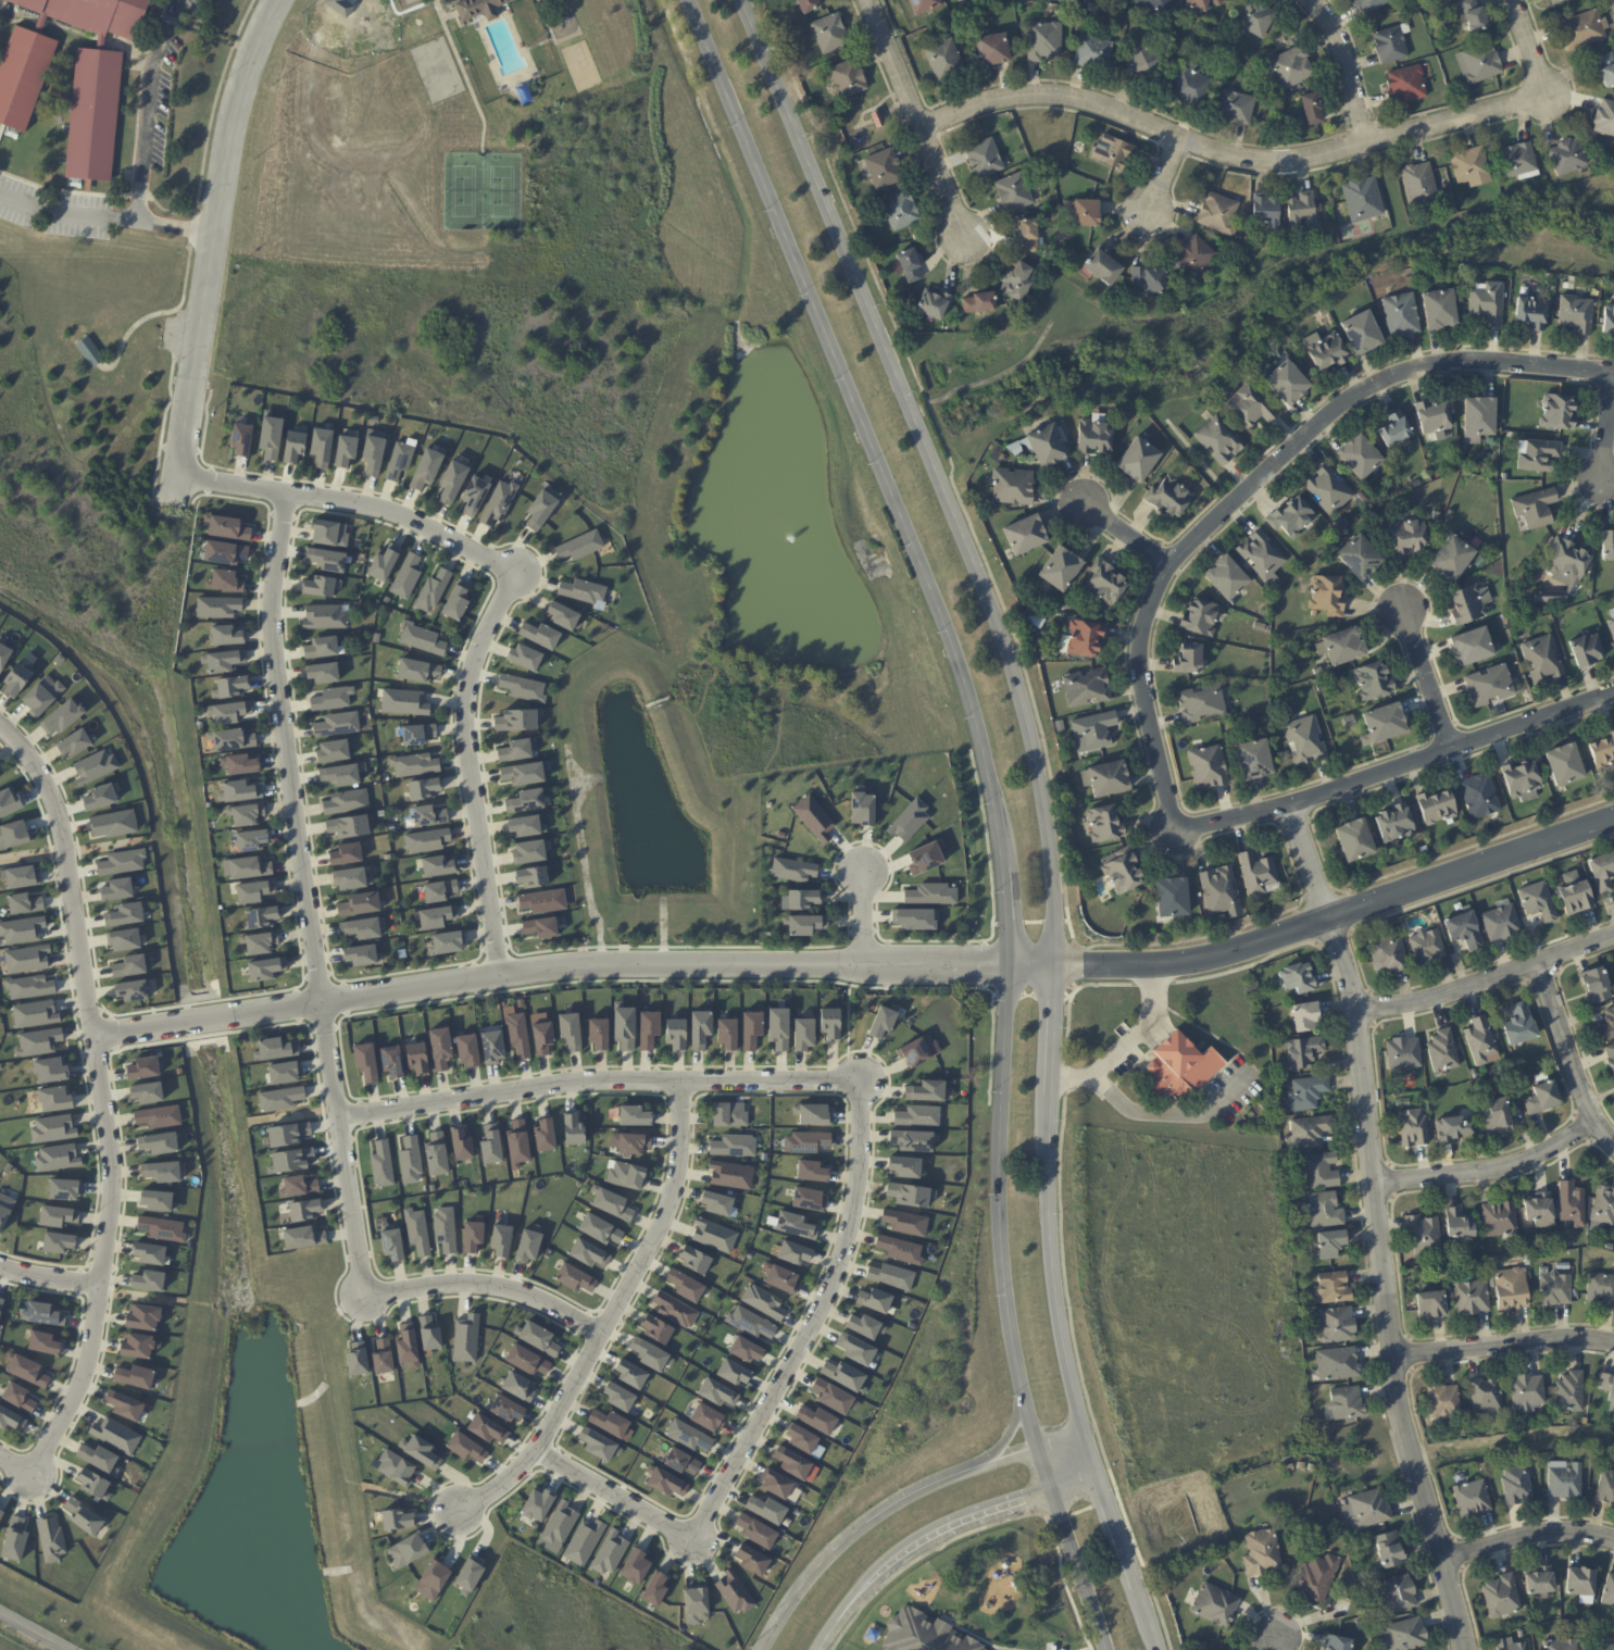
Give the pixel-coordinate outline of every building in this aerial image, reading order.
[(98,38),(0,3),(0,0),(143,0),(129,43),(101,34),(98,38)] [(454,3),(462,0),(514,0),(495,8),(498,16),(487,21),(484,12),(462,22),(458,13),(454,3)] [(804,16),(796,0),(817,0),(821,8),(804,16)] [(915,18),(908,0),(941,0),(943,7),(933,11),(915,18)] [(1136,8),(1138,0),(1172,0),(1167,15),(1146,9),(1144,10),(1136,8)] [(1186,9),(1188,0),(1221,0),(1219,7),(1210,3),(1206,14),(1202,13),(1201,15),(1193,13),(1193,11),(1186,9)] [(1234,24),(1247,0),(1250,0),(1260,5),(1260,4),(1267,8),(1266,9),(1277,15),(1263,40),(1234,24)] [(1360,8),(1355,0),(1389,0),(1391,3),(1366,17),(1361,7),(1360,8)] [(1461,3),(1471,0),(1474,0),(1479,11),(1482,10),(1490,28),(1486,30),(1487,32),(1482,34),(1482,32),(1473,35),(1472,34),(1468,28),(1469,27),(1461,3)] [(1565,45),(1563,40),(1566,39),(1560,23),(1597,10),(1600,18),(1605,16),(1610,27),(1604,29),(1607,37),(1567,51),(1565,45)] [(1127,12),(1134,14),(1130,23),(1125,21),(1127,12)] [(1080,13),(1088,14),(1086,22),(1078,20),(1080,13)] [(843,33),(849,46),(823,57),(811,25),(837,14),(843,30),(842,30),(843,33)] [(1062,58),(1053,58),(1053,60),(1047,60),(1047,58),(1041,58),(1041,64),(1028,63),(1029,25),(1052,25),(1052,24),(1061,24),(1062,25),(1062,58)] [(1400,62),(1384,66),(1379,54),(1378,55),(1376,49),(1377,49),(1374,35),(1409,24),(1411,34),(1403,36),(1410,59),(1400,62)] [(20,135),(0,129),(0,51),(9,27),(52,42),(20,135)] [(1010,64),(981,70),(977,41),(1006,36),(1011,64),(1010,64)] [(1104,43),(1113,46),(1106,72),(1075,64),(1081,37),(1104,43)] [(949,80),(939,85),(925,52),(952,40),(966,73),(949,80)] [(1497,54),(1504,74),(1469,88),(1466,77),(1464,78),(1455,57),(1493,42),(1497,54)] [(1134,84),(1123,79),(1137,45),(1158,53),(1159,51),(1168,55),(1152,92),(1134,84)] [(1309,55),(1311,58),(1308,60),(1316,77),(1300,85),(1303,90),(1294,95),(1292,88),(1283,92),(1277,83),(1269,86),(1262,71),(1271,66),(1269,63),(1304,46),(1309,55)] [(70,50),(116,51),(105,184),(59,178),(70,50)] [(1611,53),(1613,61),(1613,86),(1606,88),(1603,80),(1600,70),(1601,68),(1597,58),(1611,53)] [(855,61),(860,70),(861,70),(863,75),(862,75),(868,91),(842,102),(829,71),(855,60),(855,61)] [(1198,110),(1171,98),(1183,68),(1189,72),(1192,63),(1203,66),(1200,76),(1212,82),(1200,111),(1198,110)] [(1424,80),(1428,98),(1392,109),(1389,95),(1393,93),(1392,89),(1390,89),(1388,83),(1390,83),(1388,75),(1421,66),(1422,67),(1424,75),(1423,77),(1424,80)] [(1256,100),(1250,127),(1238,125),(1237,126),(1228,125),(1229,123),(1217,120),(1224,92),(1256,100)] [(1322,109),(1323,111),(1321,112),(1323,124),(1309,127),(1301,98),(1318,93),(1322,109)] [(1604,100),(1613,103),(1613,137),(1596,132),(1598,125),(1596,124),(1599,110),(1601,110),(1604,100)] [(879,115),(880,118),(884,126),(876,129),(874,121),(872,115),(878,112),(879,115)] [(1134,150),(1129,162),(1125,160),(1124,163),(1126,164),(1123,173),(1092,160),(1097,149),(1108,153),(1110,148),(1101,143),(1104,136),(1135,148),(1134,150)] [(1577,139),(1588,164),(1559,177),(1547,151),(1559,147),(1557,145),(1569,138),(1572,141),(1577,139)] [(997,151),(1004,171),(978,182),(976,176),(974,176),(968,162),(969,162),(965,150),(992,139),(997,151)] [(1517,146),(1531,141),(1541,174),(1521,179),(1519,174),(1507,178),(1500,150),(1517,146)] [(1451,157),(1457,154),(1457,153),(1467,151),(1467,152),(1471,152),(1469,150),(1484,147),(1492,183),(1471,188),(1469,180),(1459,184),(1451,157)] [(892,152),(897,161),(898,161),(900,166),(898,167),(904,180),(877,191),(875,186),(874,187),(872,180),(872,179),(864,161),(891,150),(892,152)] [(1436,200),(1430,201),(1430,199),(1424,201),(1425,204),(1412,208),(1402,170),(1407,168),(1406,166),(1413,164),(1413,166),(1431,162),(1440,199),(1436,200)] [(1027,187),(1035,204),(1010,215),(1005,204),(1002,205),(999,198),(1000,197),(994,185),(1022,174),(1027,187)] [(1384,216),(1353,225),(1342,188),(1350,186),(1350,184),(1364,179),(1364,183),(1375,179),(1386,216),(1384,216)] [(909,192),(921,222),(893,233),(881,203),(909,192)] [(1234,203),(1240,205),(1231,226),(1236,228),(1231,238),(1197,224),(1204,203),(1206,204),(1211,193),(1234,203)] [(1315,208),(1317,229),(1310,230),(1309,221),(1301,221),(1302,233),(1291,234),(1288,201),(1297,200),(1297,203),(1301,202),(1300,195),(1314,193),(1315,208)] [(1255,196),(1268,196),(1267,202),(1271,202),(1271,200),(1280,200),(1279,230),(1271,230),(1271,224),(1253,224),(1255,196)] [(1079,203),(1100,204),(1099,217),(1100,217),(1100,226),(1099,226),(1099,229),(1074,228),(1075,203),(1079,203)] [(1038,226),(1038,229),(1038,230),(1039,253),(1024,254),(1023,243),(1021,243),(1019,229),(1018,229),(1017,224),(1037,222),(1038,224),(1038,226)] [(1216,257),(1194,279),(1174,260),(1197,237),(1216,257)] [(1098,251),(1122,271),(1109,288),(1083,268),(1097,250),(1098,251)] [(916,257),(921,270),(918,271),(922,280),(909,286),(900,264),(899,264),(896,258),(913,251),(916,257)] [(1033,283),(1028,279),(1026,284),(1031,287),(1021,305),(999,292),(1003,285),(1000,283),(1004,277),(1005,277),(1009,273),(1013,275),(1019,265),(1037,276),(1033,283)] [(1147,273),(1166,273),(1166,297),(1156,297),(1156,299),(1149,299),(1149,297),(1146,297),(1146,287),(1133,287),(1133,270),(1144,270),(1144,273),(1147,273)] [(1504,293),(1502,327),(1488,327),(1489,314),(1485,314),(1485,316),(1471,315),(1472,289),(1487,290),(1487,282),(1505,283),(1504,293)] [(1440,328),(1439,329),(1432,330),(1432,329),(1428,330),(1423,293),(1453,289),(1459,324),(1456,324),(1455,326),(1450,327),(1449,326),(1447,326),(1447,327),(1442,327),(1443,328),(1440,328)] [(1418,333),(1390,339),(1382,299),(1413,293),(1421,333),(1418,333)] [(953,299),(954,300),(950,311),(947,310),(941,324),(916,315),(923,298),(926,300),(927,296),(933,298),(933,297),(940,300),(942,295),(953,299)] [(987,314),(976,316),(976,314),(964,315),(962,301),(974,300),(974,298),(993,295),(994,301),(996,301),(996,304),(994,304),(996,313),(987,314)] [(1593,300),(1591,336),(1577,335),(1577,327),(1560,326),(1561,296),(1577,297),(1577,300),(1587,301),(1587,300),(1593,300)] [(1519,298),(1527,298),(1527,299),(1548,300),(1546,324),(1544,324),(1543,332),(1530,330),(1530,325),(1523,325),(1523,322),(1516,322),(1517,298),(1519,298)] [(1613,308),(1613,337),(1610,337),(1610,334),(1604,334),(1605,305),(1613,307),(1613,308)] [(1385,343),(1357,357),(1341,324),(1368,311),(1385,343)] [(1334,333),(1335,335),(1336,335),(1350,362),(1337,368),(1334,364),(1318,372),(1306,348),(1312,345),(1313,346),(1327,339),(1326,337),(1334,333)] [(71,348),(87,334),(107,359),(99,365),(90,373),(71,348)] [(1303,396),(1290,408),(1265,380),(1287,360),(1312,386),(1305,392),(1306,393),(1303,396)] [(1273,408),(1280,414),(1269,424),(1262,416),(1249,428),(1226,403),(1250,382),(1273,408)] [(1575,397),(1575,402),(1578,403),(1577,411),(1573,411),(1573,417),(1577,417),(1576,430),(1540,428),(1541,417),(1547,417),(1548,403),(1544,403),(1546,395),(1575,397)] [(1464,429),(1465,399),(1474,399),(1474,398),(1496,398),(1494,435),(1479,435),(1479,443),(1464,443),(1464,429)] [(1452,428),(1443,429),(1447,439),(1439,441),(1436,432),(1424,435),(1415,404),(1428,401),(1430,408),(1434,408),(1432,404),(1440,402),(1440,405),(1447,403),(1453,427),(1452,428)] [(1404,417),(1414,435),(1389,449),(1379,430),(1391,424),(1388,417),(1400,411),(1404,417)] [(1230,453),(1229,454),(1234,459),(1223,467),(1213,455),(1216,452),(1211,447),(1206,450),(1193,436),(1218,413),(1230,426),(1227,429),(1235,438),(1238,435),(1247,445),(1235,455),(1231,452),(1230,453)] [(1112,451),(1106,450),(1105,453),(1098,452),(1098,450),(1093,449),(1092,454),(1078,453),(1081,418),(1093,420),(1093,414),(1109,415),(1106,430),(1114,430),(1112,451)] [(264,415),(285,418),(277,462),(263,459),(265,449),(258,448),(264,415)] [(235,423),(254,425),(249,458),(236,454),(237,448),(229,447),(235,423)] [(1061,427),(1062,427),(1068,441),(1064,443),(1071,455),(1043,470),(1035,453),(1021,460),(1006,449),(1027,438),(1027,437),(1054,423),(1058,429),(1061,427)] [(312,424),(333,427),(325,473),(313,472),(315,457),(308,455),(312,424)] [(297,433),(306,434),(304,459),(298,459),(297,464),(284,463),(288,432),(297,433)] [(1385,461),(1362,482),(1337,453),(1353,439),(1354,440),(1361,434),(1385,461)] [(358,437),(354,462),(348,462),(348,466),(336,465),(339,435),(358,437)] [(367,435),(387,439),(378,477),(365,474),(367,462),(361,460),(367,435)] [(1141,439),(1163,453),(1141,484),(1139,482),(1138,483),(1133,479),(1134,478),(1131,476),(1130,477),(1125,473),(1125,472),(1117,466),(1138,437),(1141,439)] [(406,470),(401,467),(401,470),(397,480),(389,478),(386,477),(385,477),(396,440),(408,443),(409,439),(415,441),(406,470)] [(1563,446),(1562,458),(1549,458),(1549,462),(1554,462),(1554,472),(1519,471),(1521,441),(1563,442),(1563,446)] [(433,450),(438,452),(440,448),(447,451),(431,486),(425,484),(422,492),(411,487),(416,474),(414,474),(426,447),(433,450)] [(451,504),(442,500),(445,496),(442,495),(447,487),(442,485),(445,480),(442,479),(453,458),(460,461),(462,458),(473,462),(471,466),(471,467),(451,505),(451,504)] [(1338,511),(1333,517),(1319,504),(1323,501),(1316,493),(1313,496),(1303,486),(1315,475),(1318,478),(1321,476),(1317,473),(1327,464),(1338,475),(1335,478),(1340,485),(1343,482),(1356,495),(1338,511)] [(1034,472),(1033,479),(1034,479),(1034,480),(1035,482),(1035,487),(1033,487),(1033,493),(1034,493),(1033,505),(993,502),(996,479),(993,478),(993,468),(1034,472)] [(1181,487),(1194,495),(1179,517),(1175,515),(1173,517),(1166,513),(1168,509),(1164,505),(1161,511),(1143,499),(1151,487),(1158,491),(1166,477),(1167,478),(1169,474),(1177,479),(1175,483),(1181,487)] [(483,480),(491,485),(474,520),(463,514),(467,508),(465,507),(467,503),(462,501),(465,496),(463,496),(473,475),(483,480)] [(1410,485),(1419,480),(1422,486),(1412,490),(1410,485)] [(520,487),(501,523),(499,522),(496,520),(491,528),(479,523),(500,482),(510,487),(511,483),(520,487)] [(1555,490),(1559,502),(1546,505),(1547,509),(1549,509),(1553,524),(1528,530),(1524,515),(1516,517),(1512,500),(1554,488),(1555,490)] [(536,533),(527,527),(531,522),(530,521),(533,516),(528,514),(531,510),(530,508),(543,490),(553,497),(556,492),(562,497),(536,534),(536,533)] [(1313,523),(1300,535),(1301,536),(1294,542),(1281,528),(1276,533),(1265,520),(1271,516),(1271,517),(1280,509),(1284,512),(1300,498),(1317,518),(1313,523)] [(204,513),(243,520),(242,526),(252,527),(250,541),(209,534),(210,522),(203,521),(204,513)] [(1038,515),(1041,522),(1040,523),(1042,526),(1043,526),(1047,534),(1046,534),(1049,542),(1015,557),(1003,529),(1038,514),(1038,515)] [(352,525),(348,548),(312,541),(315,518),(352,525)] [(1419,551),(1415,551),(1415,548),(1407,549),(1409,554),(1396,557),(1390,522),(1399,521),(1399,523),(1424,518),(1428,546),(1423,547),(1423,550),(1419,551)] [(1252,570),(1256,566),(1250,558),(1246,561),(1236,550),(1248,539),(1251,542),(1253,541),(1250,538),(1261,528),(1271,540),(1267,542),(1274,550),(1277,547),(1289,561),(1274,574),(1279,580),(1269,589),(1252,570)] [(573,561),(571,555),(561,560),(555,549),(596,529),(603,547),(573,562),(573,561)] [(1603,532),(1613,532),(1613,560),(1603,561),(1603,532)] [(1372,574),(1363,583),(1338,554),(1361,535),(1385,562),(1378,567),(1379,568),(1372,574)] [(1442,573),(1431,564),(1453,535),(1478,553),(1456,582),(1450,577),(1449,578),(1442,573)] [(1574,545),(1575,545),(1574,549),(1581,552),(1582,549),(1589,553),(1588,555),(1593,558),(1577,589),(1575,588),(1568,598),(1568,602),(1536,602),(1536,592),(1539,592),(1543,592),(1567,592),(1571,588),(1554,579),(1557,574),(1550,571),(1551,567),(1557,554),(1551,550),(1559,537),(1574,545)] [(1476,538),(1481,542),(1478,547),(1473,542),(1476,538)] [(208,539),(249,546),(248,553),(247,560),(237,559),(236,566),(203,560),(208,539)] [(390,545),(401,550),(385,584),(367,574),(377,554),(383,558),(387,549),(388,549),(390,545)] [(1069,552),(1078,559),(1086,563),(1063,593),(1038,576),(1060,546),(1069,552)] [(343,574),(338,573),(322,571),(323,564),(305,562),(308,547),(347,553),(346,560),(343,574)] [(410,552),(421,558),(414,570),(421,573),(406,600),(389,591),(409,552),(410,552)] [(1235,597),(1229,602),(1206,576),(1208,576),(1208,573),(1210,571),(1213,571),(1214,570),(1215,570),(1218,567),(1216,565),(1219,563),(1218,562),(1224,557),(1224,558),(1227,554),(1252,582),(1235,597)] [(1099,559),(1115,570),(1114,572),(1126,579),(1124,583),(1128,586),(1106,614),(1079,595),(1094,575),(1089,571),(1099,558),(1099,559)] [(443,567),(453,573),(436,608),(431,605),(428,612),(415,605),(429,576),(436,579),(442,566),(443,567)] [(213,568),(211,589),(242,592),(243,578),(236,577),(236,571),(213,568)] [(334,595),(333,598),(302,593),(303,582),(314,583),(315,576),(336,578),(335,583),(342,584),(341,590),(334,590),(334,595)] [(1342,578),(1341,584),(1344,584),(1344,593),(1342,592),(1342,597),(1346,597),(1344,617),(1328,617),(1329,611),(1312,611),(1312,610),(1309,610),(1310,600),(1313,601),(1314,585),(1313,585),(1313,576),(1342,578)] [(560,580),(573,584),(575,578),(609,587),(603,601),(606,602),(603,611),(592,608),(593,603),(556,593),(560,580)] [(456,584),(468,589),(465,598),(471,601),(460,623),(441,612),(456,584)] [(1488,615),(1457,627),(1452,613),(1460,611),(1453,593),(1477,585),(1479,591),(1488,588),(1493,602),(1482,605),(1482,608),(1486,607),(1488,615)] [(197,597),(242,597),(242,611),(234,611),(234,617),(196,617),(197,597)] [(1219,614),(1218,615),(1217,614),(1214,626),(1213,628),(1215,629),(1213,638),(1210,637),(1210,638),(1180,628),(1185,614),(1190,616),(1191,612),(1189,611),(1191,603),(1193,604),(1196,598),(1222,607),(1219,614)] [(552,600),(581,614),(572,632),(553,622),(555,616),(547,611),(552,600)] [(301,628),(348,628),(348,604),(308,604),(308,617),(301,617),(301,628)] [(517,634),(524,621),(539,628),(541,623),(562,633),(553,651),(517,634)] [(1105,628),(1103,638),(1099,637),(1098,645),(1100,646),(1099,653),(1097,652),(1096,659),(1067,654),(1068,646),(1069,646),(1073,632),(1069,630),(1071,622),(1074,622),(1074,621),(1105,626),(1105,628)] [(437,635),(436,639),(447,642),(442,655),(399,641),(405,623),(438,634),(437,635)] [(204,626),(243,624),(246,643),(213,646),(212,638),(204,639),(204,626)] [(1361,642),(1361,643),(1364,642),(1365,646),(1366,646),(1368,652),(1367,652),(1368,655),(1334,667),(1328,653),(1319,657),(1316,646),(1325,642),(1324,639),(1356,627),(1357,629),(1360,630),(1361,635),(1360,637),(1361,638),(1359,638),(1361,642)] [(1491,646),(1494,655),(1461,667),(1459,659),(1456,660),(1450,639),(1485,627),(1491,646)] [(1564,676),(1553,680),(1552,675),(1550,676),(1551,680),(1536,686),(1530,673),(1536,671),(1532,661),(1528,663),(1522,646),(1553,635),(1560,653),(1555,654),(1559,662),(1562,661),(1567,675),(1564,676)] [(1596,661),(1592,662),(1593,664),(1579,670),(1569,642),(1584,637),(1585,639),(1597,635),(1604,658),(1596,661)] [(337,647),(338,655),(305,660),(304,648),(313,647),(313,639),(335,636),(337,647)] [(518,642),(545,653),(536,673),(505,660),(511,646),(515,648),(518,642)] [(13,650),(0,674),(0,643),(13,650)] [(1202,661),(1202,675),(1181,674),(1174,673),(1174,659),(1178,659),(1178,654),(1181,654),(1183,645),(1202,645),(1202,661)] [(200,654),(245,649),(247,662),(232,664),(233,672),(209,674),(208,663),(201,664),(200,654)] [(442,667),(440,679),(430,677),(429,684),(397,677),(400,658),(429,663),(429,664),(442,667)] [(17,661),(34,674),(14,699),(3,690),(9,683),(4,678),(17,661)] [(305,665),(338,661),(340,682),(314,685),(314,678),(306,678),(305,665)] [(1387,668),(1389,675),(1387,676),(1388,679),(1392,678),(1397,691),(1391,693),(1391,695),(1364,703),(1361,693),(1363,692),(1359,677),(1356,678),(1354,672),(1381,662),(1384,668),(1387,667),(1387,668)] [(1511,680),(1516,696),(1500,701),(1498,697),(1487,701),(1489,704),(1476,710),(1469,693),(1476,691),(1475,689),(1469,691),(1464,678),(1479,673),(1481,678),(1489,675),(1488,671),(1505,664),(1511,680)] [(1109,688),(1111,700),(1069,709),(1063,677),(1105,668),(1106,675),(1108,675),(1110,685),(1103,686),(1104,688),(1109,687),(1109,688)] [(46,674),(54,683),(57,680),(65,688),(37,716),(21,700),(46,674)] [(216,678),(249,675),(251,696),(211,699),(211,689),(217,689),(216,678)] [(545,684),(541,696),(546,697),(543,704),(508,697),(508,693),(510,693),(510,689),(498,687),(501,675),(545,684)] [(1221,688),(1227,716),(1210,721),(1209,715),(1200,717),(1201,722),(1186,726),(1183,712),(1188,711),(1188,708),(1181,709),(1178,693),(1192,690),(1193,695),(1203,692),(1202,688),(1219,684),(1221,688)] [(1316,687),(1324,684),(1326,690),(1318,692),(1316,687)] [(323,689),(354,685),(355,693),(349,695),(350,707),(311,712),(310,697),(323,696),(323,689)] [(383,688),(424,691),(424,702),(431,703),(430,715),(380,712),(383,688)] [(39,723),(72,697),(78,705),(80,704),(86,712),(59,734),(54,729),(47,735),(39,723)] [(207,705),(251,700),(252,714),(238,715),(239,723),(215,726),(213,715),(207,716),(207,705)] [(1404,715),(1407,724),(1406,725),(1409,734),(1375,745),(1364,748),(1361,738),(1372,735),(1365,715),(1400,703),(1404,715)] [(541,718),(537,718),(537,730),(496,732),(496,720),(503,718),(503,711),(536,710),(537,711),(543,711),(543,718),(541,718)] [(358,716),(360,732),(315,737),(313,724),(325,723),(324,717),(356,712),(358,716)] [(1115,713),(1118,725),(1106,728),(1108,733),(1110,733),(1113,746),(1079,753),(1072,723),(1115,713)] [(1326,759),(1315,762),(1314,757),(1311,758),(1312,763),(1297,768),(1284,726),(1315,716),(1321,735),(1317,736),(1319,743),(1324,742),(1328,758),(1326,759)] [(1354,716),(1356,724),(1347,727),(1343,720),(1354,716)] [(1055,723),(1063,722),(1064,733),(1058,734),(1055,723)] [(434,726),(435,726),(436,739),(428,740),(428,745),(424,745),(410,746),(403,747),(402,727),(422,726),(422,727),(434,726)] [(57,743),(83,727),(92,745),(72,757),(70,752),(63,755),(57,743)] [(205,733),(245,727),(245,734),(255,733),(257,746),(215,751),(213,738),(207,739),(205,733)] [(1607,733),(1613,731),(1613,762),(1611,763),(1612,765),(1609,766),(1609,764),(1603,766),(1604,767),(1597,770),(1589,746),(1610,739),(1607,733)] [(320,742),(348,738),(350,759),(317,763),(315,749),(321,749),(320,742)] [(529,739),(533,757),(513,759),(514,760),(501,762),(499,750),(511,748),(510,740),(529,738),(529,739)] [(1263,778),(1246,783),(1238,747),(1267,740),(1275,775),(1266,777),(1266,778),(1263,778)] [(1566,786),(1557,788),(1546,754),(1554,751),(1554,750),(1575,743),(1587,778),(1566,786)] [(1227,785),(1216,788),(1215,787),(1211,788),(1212,789),(1205,791),(1205,788),(1197,790),(1192,773),(1196,772),(1193,766),(1191,766),(1188,752),(1197,750),(1198,752),(1201,751),(1201,750),(1204,749),(1204,750),(1221,747),(1229,785),(1227,785)] [(74,763),(105,748),(108,755),(113,753),(120,767),(78,787),(75,778),(79,777),(74,763)] [(428,754),(429,759),(438,758),(440,770),(396,777),(395,765),(390,766),(389,758),(428,752),(428,754)] [(220,757),(249,753),(249,759),(259,758),(261,772),(228,775),(227,764),(220,764),(220,757)] [(541,764),(545,780),(513,785),(512,780),(502,782),(501,770),(514,767),(513,765),(541,761),(541,764)] [(1126,772),(1129,783),(1130,783),(1133,790),(1096,800),(1092,786),(1085,788),(1080,774),(1089,772),(1088,770),(1124,761),(1126,772)] [(1501,768),(1515,764),(1516,770),(1527,766),(1526,763),(1529,762),(1529,764),(1536,763),(1544,788),(1535,791),(1538,798),(1523,803),(1521,798),(1512,801),(1501,768)] [(360,784),(337,787),(336,782),(322,784),(320,772),(325,771),(325,770),(356,764),(360,784)] [(1499,813),(1473,822),(1460,784),(1484,775),(1485,777),(1490,775),(1503,811),(1499,813)] [(439,779),(440,786),(441,786),(441,790),(434,791),(435,798),(411,801),(409,782),(438,777),(439,779)] [(222,782),(246,779),(247,785),(261,784),(263,798),(217,803),(216,793),(223,792),(222,782)] [(90,789),(111,783),(116,802),(86,811),(83,798),(91,796),(90,789)] [(24,807),(0,818),(0,792),(10,787),(13,795),(17,792),(24,807)] [(330,793),(366,788),(370,809),(324,815),(322,801),(331,800),(330,793)] [(541,789),(545,808),(506,813),(505,802),(511,801),(511,800),(520,798),(518,791),(541,788),(541,789)] [(853,791),(867,791),(867,795),(877,795),(876,825),(852,825),(853,791)] [(810,792),(836,825),(828,832),(833,838),(822,847),(790,809),(810,792)] [(1453,820),(1450,821),(1450,818),(1436,823),(1436,825),(1428,827),(1428,826),(1426,826),(1416,798),(1430,792),(1432,799),(1452,792),(1460,817),(1453,820)] [(917,796),(929,807),(925,811),(930,816),(905,842),(896,834),(893,837),(886,830),(917,796)] [(225,808),(263,802),(265,816),(257,817),(258,824),(234,826),(233,815),(226,815),(225,808)] [(1398,839),(1391,841),(1392,842),(1384,845),(1376,818),(1381,817),(1380,813),(1388,811),(1389,814),(1396,813),(1393,807),(1405,803),(1406,809),(1407,809),(1416,836),(1406,839),(1405,837),(1398,839)] [(433,807),(433,811),(447,810),(448,823),(415,827),(412,808),(433,804),(433,807)] [(1115,813),(1118,824),(1123,823),(1126,837),(1121,838),(1121,839),(1093,846),(1091,836),(1094,835),(1091,820),(1089,820),(1087,813),(1089,813),(1088,812),(1114,807),(1115,813)] [(88,817),(134,809),(138,832),(105,837),(104,834),(91,836),(88,817)] [(325,821),(367,814),(371,834),(337,839),(336,834),(326,835),(325,821)] [(508,818),(540,814),(541,824),(546,823),(548,832),(542,833),(542,834),(517,837),(516,832),(509,833),(508,818)] [(29,841),(0,850),(0,825),(24,818),(29,841)] [(1359,861),(1348,865),(1336,830),(1344,828),(1344,827),(1364,820),(1377,854),(1359,861)] [(449,827),(403,834),(406,854),(443,849),(442,842),(451,841),(449,827)] [(236,833),(267,828),(270,842),(261,843),(262,849),(238,852),(236,833)] [(516,842),(545,839),(545,840),(550,839),(551,849),(546,849),(547,860),(513,865),(512,850),(516,850),(516,842)] [(909,852),(938,840),(948,862),(913,876),(909,865),(913,863),(909,852)] [(339,845),(360,841),(363,861),(330,866),(329,852),(339,851),(339,845)] [(1417,845),(1425,841),(1427,848),(1419,850),(1417,845)] [(97,862),(108,860),(107,853),(145,848),(146,858),(142,859),(143,870),(98,876),(97,862)] [(1129,848),(1138,864),(1134,866),(1136,874),(1140,872),(1143,878),(1140,880),(1142,885),(1117,898),(1113,890),(1115,889),(1109,876),(1105,877),(1101,868),(1104,867),(1101,861),(1129,848)] [(1610,879),(1613,891),(1601,896),(1588,860),(1613,851),(1613,878),(1610,879)] [(1261,861),(1274,859),(1281,892),(1249,899),(1240,855),(1253,852),(1255,864),(1261,863),(1261,861)] [(422,858),(445,854),(445,860),(454,859),(456,873),(425,878),(422,858)] [(223,860),(260,855),(261,862),(271,860),(273,874),(230,879),(230,875),(224,876),(223,860)] [(819,865),(817,877),(809,876),(808,883),(772,876),(775,858),(819,865)] [(0,870),(34,865),(35,871),(38,871),(40,884),(9,889),(7,879),(1,880),(0,870)] [(515,870),(547,865),(550,886),(524,889),(523,884),(516,885),(515,870)] [(331,871),(365,866),(367,886),(339,890),(338,884),(334,885),(331,871)] [(1200,875),(1213,872),(1214,876),(1217,875),(1216,871),(1231,867),(1243,916),(1230,920),(1229,912),(1211,916),(1200,875)] [(1587,880),(1593,900),(1592,900),(1594,907),(1567,915),(1562,900),(1559,902),(1555,892),(1560,890),(1566,887),(1562,876),(1576,872),(1579,883),(1587,880)] [(100,887),(110,886),(109,879),(132,876),(134,897),(102,901),(100,887)] [(424,884),(456,878),(459,892),(448,893),(449,900),(426,903),(424,884)] [(237,884),(274,879),(276,893),(261,895),(262,901),(238,904),(237,884)] [(1174,918),(1160,920),(1156,884),(1166,883),(1166,882),(1187,880),(1190,917),(1174,918)] [(1544,923),(1540,912),(1530,915),(1529,914),(1527,915),(1518,890),(1544,882),(1559,920),(1544,924),(1544,923)] [(921,883),(949,883),(949,887),(959,887),(959,904),(936,903),(936,901),(904,902),(904,889),(917,889),(917,883),(921,883)] [(517,895),(564,888),(567,910),(533,914),(531,908),(520,910),(517,895)] [(818,892),(818,898),(819,898),(819,903),(812,903),(812,909),(788,909),(787,889),(818,889),(818,892)] [(337,903),(349,901),(348,895),(379,890),(381,911),(338,917),(337,903)] [(8,896),(27,892),(28,898),(41,896),(45,910),(11,915),(8,896)] [(1513,902),(1523,930),(1512,934),(1512,936),(1504,939),(1503,937),(1491,941),(1481,914),(1499,908),(1497,901),(1509,898),(1511,903),(1513,902)] [(103,913),(118,911),(117,904),(141,901),(145,922),(105,926),(103,913)] [(420,911),(458,904),(459,918),(445,921),(446,927),(422,930),(420,911)] [(246,910),(278,905),(280,920),(272,921),(273,926),(248,929),(246,910)] [(899,910),(936,909),(936,921),(937,920),(937,929),(906,929),(906,927),(901,927),(901,924),(898,924),(899,910)] [(1469,950),(1466,939),(1461,941),(1460,939),(1452,942),(1444,920),(1473,910),(1480,933),(1478,933),(1482,947),(1471,951),(1469,950)] [(4,937),(0,938),(0,922),(45,915),(47,927),(39,928),(41,940),(5,946),(4,937)] [(339,922),(378,916),(378,917),(385,916),(386,925),(379,926),(381,936),(358,940),(358,938),(353,938),(352,935),(341,936),(339,922)] [(522,921),(556,916),(560,936),(540,939),(539,932),(524,935),(522,921)] [(822,917),(822,918),(828,918),(828,932),(822,932),(822,930),(816,930),(816,935),(812,935),(812,937),(790,937),(790,926),(784,927),(784,920),(790,920),(790,917),(822,917)] [(107,933),(139,927),(142,948),(114,952),(113,945),(108,946),(107,933)] [(1444,957),(1434,960),(1436,964),(1419,971),(1409,938),(1417,935),(1419,928),(1426,933),(1437,928),(1447,955),(1444,957)] [(238,936),(277,930),(279,945),(270,946),(271,953),(248,955),(247,942),(239,943),(238,936)] [(433,934),(461,930),(464,951),(435,954),(433,934)] [(1407,971),(1386,975),(1384,968),(1376,971),(1368,941),(1388,936),(1387,936),(1401,933),(1409,970),(1407,971)] [(3,951),(49,943),(50,952),(46,953),(49,968),(7,975),(3,951)] [(343,948),(375,943),(377,953),(383,952),(384,961),(378,962),(378,963),(353,966),(352,961),(345,962),(343,948)] [(111,964),(124,962),(123,957),(145,953),(147,973),(113,978),(111,964)] [(286,955),(288,970),(273,972),(274,978),(250,982),(248,961),(286,955)] [(1311,977),(1312,978),(1313,978),(1316,987),(1314,987),(1315,989),(1299,995),(1297,987),(1286,990),(1283,980),(1279,978),(1279,974),(1280,972),(1285,971),(1284,968),(1300,963),(1301,965),(1309,963),(1311,970),(1309,971),(1311,977)] [(1588,996),(1580,974),(1604,964),(1612,983),(1611,983),(1612,988),(1611,988),(1613,996),(1591,1004),(1588,996)] [(4,980),(45,974),(46,980),(53,979),(55,992),(11,999),(10,989),(5,989),(4,980)] [(114,984),(146,979),(149,999),(124,1002),(123,996),(115,997),(114,984)] [(12,1005),(52,999),(54,1012),(59,1012),(61,1022),(15,1028),(12,1005)] [(1318,1004),(1319,1010),(1322,1010),(1325,1028),(1297,1033),(1297,1026),(1294,1025),(1293,1022),(1294,1020),(1292,1005),(1318,1001),(1318,1004)] [(1523,1041),(1511,1046),(1503,1024),(1512,1021),(1511,1018),(1515,1017),(1511,1005),(1525,1001),(1532,1021),(1534,1021),(1539,1035),(1523,1041)] [(880,1004),(900,1013),(890,1035),(884,1033),(881,1039),(868,1034),(880,1004)] [(616,1007),(636,1008),(636,1051),(621,1051),(621,1040),(615,1040),(616,1007)] [(1606,1010),(1613,1007),(1613,1038),(1602,1042),(1598,1028),(1610,1024),(1606,1015),(1609,1015),(1606,1010)] [(771,1009),(790,1009),(790,1051),(776,1050),(776,1041),(770,1041),(771,1009)] [(692,1011),(713,1011),(713,1035),(705,1035),(705,1050),(692,1050),(692,1011)] [(504,1015),(524,1012),(530,1058),(517,1060),(515,1046),(509,1047),(504,1015)] [(641,1012),(662,1012),(662,1035),(653,1035),(653,1050),(640,1051),(641,1012)] [(745,1012),(764,1012),(764,1035),(756,1035),(758,1050),(743,1050),(745,1012)] [(560,1014),(579,1013),(583,1051),(567,1052),(566,1036),(561,1037),(560,1014)] [(1497,1052),(1497,1053),(1485,1058),(1487,1063),(1476,1067),(1464,1032),(1473,1028),(1471,1021),(1484,1016),(1497,1052)] [(590,1018),(610,1018),(609,1050),(596,1050),(596,1040),(590,1040),(590,1018)] [(668,1018),(688,1018),(688,1050),(673,1050),(673,1040),(668,1040),(668,1018)] [(720,1018),(738,1018),(738,1050),(725,1050),(725,1041),(718,1041),(720,1018)] [(796,1018),(815,1018),(816,1046),(805,1047),(805,1050),(796,1050),(796,1018)] [(826,1020),(841,1020),(841,1040),(827,1040),(827,1029),(826,1029),(826,1020)] [(533,1024),(552,1021),(555,1043),(548,1045),(550,1054),(537,1057),(533,1024)] [(17,1034),(61,1027),(64,1040),(53,1042),(54,1051),(14,1059),(13,1050),(20,1049),(17,1034)] [(428,1030),(449,1027),(454,1059),(447,1060),(448,1070),(434,1072),(428,1030)] [(1211,1047),(1226,1063),(1190,1096),(1185,1089),(1175,1098),(1171,1092),(1161,1102),(1148,1087),(1154,1080),(1150,1075),(1152,1073),(1147,1067),(1153,1061),(1149,1055),(1154,1051),(1153,1050),(1178,1028),(1202,1054),(1211,1047)] [(481,1033),(502,1029),(506,1058),(499,1059),(500,1063),(486,1065),(481,1033)] [(1448,1068),(1441,1071),(1442,1073),(1435,1074),(1427,1046),(1432,1045),(1431,1039),(1438,1037),(1437,1033),(1450,1029),(1460,1068),(1450,1071),(1449,1068),(1448,1068)] [(456,1036),(476,1033),(480,1065),(467,1067),(467,1063),(461,1064),(456,1036)] [(896,1050),(927,1034),(930,1040),(935,1038),(942,1052),(912,1068),(905,1058),(900,1060),(896,1050)] [(258,1040),(281,1036),(283,1042),(297,1040),(299,1054),(253,1062),(252,1051),(259,1050),(258,1040)] [(1324,1051),(1314,1052),(1315,1060),(1312,1061),(1313,1067),(1291,1070),(1288,1040),(1325,1036),(1326,1051),(1324,1051)] [(1417,1038),(1419,1038),(1423,1066),(1390,1071),(1387,1041),(1393,1040),(1393,1038),(1407,1036),(1407,1039),(1417,1038)] [(405,1045),(425,1041),(430,1073),(415,1075),(413,1066),(409,1067),(405,1045)] [(353,1046),(374,1042),(379,1082),(365,1084),(363,1072),(356,1073),(353,1046)] [(1605,1048),(1613,1045),(1613,1074),(1605,1048)] [(380,1048),(400,1046),(404,1077),(389,1078),(389,1072),(384,1072),(380,1048)] [(126,1065),(136,1064),(136,1059),(158,1055),(160,1075),(128,1080),(126,1065)] [(33,1061),(61,1057),(62,1065),(68,1064),(71,1080),(36,1085),(33,1061)] [(268,1064),(298,1060),(300,1080),(271,1085),(268,1064)] [(1329,1077),(1331,1091),(1321,1092),(1322,1099),(1317,1100),(1318,1109),(1291,1112),(1288,1085),(1293,1084),(1292,1079),(1329,1075),(1329,1077)] [(905,1086),(923,1086),(923,1079),(947,1079),(947,1101),(904,1101),(905,1086)] [(1552,1108),(1529,1116),(1523,1101),(1536,1096),(1532,1087),(1550,1079),(1551,1080),(1553,1079),(1562,1104),(1552,1108)] [(129,1085),(161,1080),(164,1100),(139,1104),(138,1098),(132,1099),(129,1085)] [(37,1089),(65,1085),(66,1095),(72,1093),(74,1109),(39,1113),(37,1089)] [(259,1092),(303,1085),(305,1099),(293,1101),(295,1108),(261,1113),(259,1092)] [(1510,1113),(1513,1125),(1512,1125),(1513,1130),(1498,1135),(1497,1130),(1487,1134),(1479,1103),(1488,1101),(1489,1099),(1492,1098),(1491,1093),(1504,1090),(1510,1113)] [(713,1102),(745,1102),(745,1111),(749,1111),(749,1126),(713,1125),(713,1102)] [(134,1111),(178,1104),(182,1124),(149,1129),(148,1122),(135,1124),(134,1111)] [(795,1104),(830,1104),(831,1124),(801,1124),(800,1114),(795,1114),(795,1104)] [(622,1105),(642,1105),(643,1111),(652,1111),(653,1125),(621,1125),(622,1105)] [(894,1111),(906,1111),(906,1105),(941,1107),(940,1127),(894,1126),(894,1111)] [(1429,1143),(1415,1146),(1415,1141),(1412,1141),(1412,1147),(1403,1148),(1399,1113),(1407,1112),(1407,1111),(1422,1109),(1423,1116),(1426,1116),(1429,1143)] [(563,1112),(578,1111),(579,1123),(585,1123),(586,1143),(565,1145),(563,1112)] [(35,1120),(71,1114),(72,1127),(77,1127),(78,1137),(33,1143),(30,1127),(36,1127),(35,1120)] [(1333,1129),(1322,1130),(1323,1138),(1321,1138),(1322,1146),(1289,1150),(1288,1137),(1293,1137),(1291,1121),(1333,1115),(1333,1118),(1334,1118),(1335,1127),(1334,1127),(1334,1129),(1333,1129)] [(1467,1120),(1467,1122),(1474,1122),(1475,1134),(1463,1136),(1463,1137),(1452,1138),(1453,1141),(1440,1142),(1437,1121),(1443,1120),(1443,1117),(1464,1115),(1465,1120),(1467,1120)] [(539,1120),(553,1117),(558,1149),(538,1151),(535,1130),(540,1129),(539,1120)] [(511,1120),(524,1118),(531,1160),(518,1163),(520,1168),(513,1171),(506,1130),(512,1129),(511,1120)] [(267,1127),(310,1121),(312,1135),(300,1136),(301,1143),(270,1148),(267,1127)] [(484,1125),(498,1123),(503,1161),(484,1164),(480,1141),(486,1140),(484,1125)] [(451,1128),(465,1126),(466,1136),(472,1136),(475,1158),(455,1160),(451,1128)] [(429,1133),(442,1130),(450,1172),(429,1175),(425,1142),(430,1141),(429,1133)] [(891,1130),(939,1132),(939,1141),(936,1141),(935,1152),(899,1151),(899,1143),(891,1143),(891,1130)] [(137,1137),(176,1132),(178,1152),(151,1155),(150,1149),(138,1150),(137,1137)] [(785,1136),(792,1136),(792,1132),(831,1132),(831,1146),(818,1146),(818,1153),(785,1151),(785,1136)] [(612,1133),(652,1135),(651,1148),(642,1148),(642,1154),(620,1153),(620,1147),(611,1147),(612,1133)] [(402,1136),(416,1134),(423,1182),(402,1185),(399,1150),(404,1150),(402,1136)] [(710,1140),(722,1140),(722,1134),(756,1134),(756,1157),(709,1155),(710,1140)] [(374,1140),(388,1138),(395,1184),(374,1187),(370,1153),(376,1153),(374,1140)] [(39,1147),(75,1142),(76,1157),(80,1157),(82,1165),(37,1172),(35,1155),(40,1155),(39,1147)] [(271,1152),(313,1147),(315,1160),(308,1161),(309,1167),(267,1174),(266,1166),(273,1165),(271,1152)] [(1338,1153),(1339,1163),(1329,1163),(1330,1172),(1339,1172),(1340,1186),(1308,1189),(1306,1177),(1304,1176),(1304,1172),(1305,1170),(1304,1157),(1338,1152),(1338,1153)] [(890,1157),(924,1158),(924,1161),(927,1161),(927,1171),(923,1171),(923,1177),(896,1176),(896,1171),(889,1170),(890,1157)] [(710,1160),(754,1166),(752,1189),(711,1184),(713,1168),(709,1168),(710,1160)] [(801,1160),(822,1161),(822,1167),(830,1167),(829,1182),(798,1179),(801,1160)] [(140,1163),(179,1161),(182,1182),(157,1183),(155,1176),(140,1177),(140,1163)] [(615,1161),(648,1167),(646,1178),(645,1178),(641,1190),(606,1182),(610,1167),(613,1168),(615,1161)] [(284,1177),(304,1175),(305,1179),(317,1178),(320,1191),(279,1198),(278,1190),(285,1190),(284,1177)] [(50,1178),(83,1180),(82,1193),(78,1193),(78,1201),(49,1199),(50,1178)] [(889,1182),(937,1188),(936,1198),(931,1197),(929,1208),(896,1203),(897,1197),(886,1196),(889,1182)] [(1575,1227),(1574,1227),(1574,1220),(1561,1221),(1560,1182),(1573,1182),(1574,1188),(1584,1188),(1585,1227),(1575,1227)] [(1613,1188),(1613,1225),(1599,1222),(1597,1226),(1590,1224),(1601,1185),(1613,1188)] [(592,1205),(600,1186),(628,1199),(626,1207),(636,1210),(630,1223),(592,1205)] [(797,1186),(826,1191),(823,1212),(792,1207),(797,1186)] [(704,1189),(735,1198),(730,1217),(703,1210),(704,1204),(700,1203),(704,1189)] [(141,1190),(140,1202),(148,1203),(148,1210),(172,1212),(173,1192),(141,1190)] [(1343,1212),(1346,1224),(1313,1228),(1310,1195),(1336,1191),(1338,1207),(1334,1207),(1335,1210),(1343,1209),(1343,1212)] [(1525,1201),(1531,1201),(1531,1199),(1541,1198),(1540,1193),(1548,1192),(1549,1200),(1552,1199),(1554,1218),(1553,1218),(1554,1226),(1536,1229),(1535,1221),(1527,1221),(1525,1201)] [(1,1233),(0,1232),(0,1193),(15,1200),(9,1215),(1,1233)] [(289,1203),(321,1198),(323,1212),(315,1213),(315,1218),(291,1223),(289,1203)] [(1518,1232),(1518,1233),(1486,1237),(1482,1204),(1515,1201),(1518,1232)] [(42,1204),(80,1210),(78,1224),(63,1222),(62,1228),(39,1225),(42,1204)] [(403,1209),(413,1207),(413,1211),(424,1210),(431,1255),(417,1258),(415,1245),(409,1246),(403,1209)] [(437,1208),(453,1207),(456,1253),(442,1254),(441,1243),(435,1243),(434,1213),(437,1213),(437,1208)] [(885,1208),(929,1217),(926,1237),(890,1229),(892,1224),(880,1221),(885,1208)] [(1464,1215),(1479,1214),(1480,1233),(1476,1233),(1476,1237),(1448,1238),(1447,1209),(1462,1208),(1463,1215),(1464,1215)] [(781,1210),(808,1216),(805,1223),(819,1226),(816,1241),(775,1229),(781,1210)] [(588,1211),(624,1232),(618,1245),(610,1240),(606,1245),(578,1229),(588,1211)] [(138,1215),(184,1222),(183,1233),(187,1233),(186,1242),(148,1237),(149,1230),(137,1229),(138,1215)] [(697,1215),(739,1233),(730,1254),(691,1239),(698,1225),(692,1223),(697,1215)] [(1426,1220),(1426,1217),(1439,1216),(1442,1252),(1416,1254),(1415,1247),(1410,1247),(1406,1216),(1419,1215),(1419,1221),(1426,1220)] [(465,1221),(485,1223),(484,1245),(477,1243),(477,1254),(464,1253),(465,1221)] [(496,1224),(514,1226),(509,1259),(496,1257),(497,1246),(491,1245),(496,1224)] [(283,1229),(313,1225),(314,1232),(325,1229),(327,1243),(285,1250),(283,1229)] [(380,1232),(400,1228),(404,1260),(390,1262),(389,1254),(384,1255),(380,1232)] [(524,1228),(543,1234),(536,1260),(528,1258),(527,1262),(515,1259),(524,1228)] [(1348,1232),(1349,1243),(1342,1245),(1342,1249),(1338,1249),(1339,1258),(1322,1260),(1316,1254),(1321,1250),(1319,1233),(1347,1229),(1348,1232)] [(45,1232),(76,1235),(75,1249),(66,1248),(66,1254),(42,1251),(45,1232)] [(878,1234),(924,1245),(921,1257),(924,1258),(922,1266),(885,1257),(887,1250),(874,1247),(878,1234)] [(579,1237),(612,1255),(605,1267),(595,1262),(592,1267),(568,1254),(579,1237)] [(785,1239),(814,1250),(811,1262),(801,1259),(799,1265),(778,1258),(785,1239)] [(135,1241),(166,1246),(163,1265),(139,1262),(139,1257),(133,1255),(135,1241)] [(685,1243),(714,1258),(705,1276),(683,1264),(685,1260),(678,1257),(685,1243)] [(766,1260),(801,1275),(792,1295),(765,1282),(770,1273),(761,1270),(766,1260)] [(565,1261),(598,1279),(591,1292),(580,1287),(577,1291),(555,1278),(565,1261)] [(869,1266),(880,1270),(883,1262),(916,1272),(910,1292),(865,1278),(869,1266)] [(1435,1276),(1434,1266),(1446,1265),(1447,1275),(1435,1276)] [(673,1267),(706,1286),(697,1304),(675,1291),(672,1290),(675,1285),(665,1279),(673,1267)] [(1524,1270),(1529,1308),(1523,1309),(1515,1310),(1515,1309),(1512,1309),(1512,1312),(1506,1313),(1505,1311),(1499,1311),(1494,1273),(1512,1271),(1513,1268),(1518,1268),(1521,1270),(1524,1270)] [(1550,1274),(1554,1270),(1560,1276),(1571,1276),(1571,1304),(1551,1304),(1551,1307),(1541,1307),(1540,1268),(1548,1268),(1548,1275),(1550,1274)] [(133,1274),(142,1275),(143,1270),(165,1272),(163,1292),(132,1287),(133,1274)] [(1347,1273),(1349,1289),(1352,1289),(1354,1300),(1322,1304),(1321,1296),(1315,1291),(1321,1286),(1319,1274),(1347,1271),(1347,1273)] [(1613,1275),(1613,1308),(1604,1308),(1605,1298),(1599,1297),(1599,1302),(1587,1301),(1590,1273),(1613,1275)] [(1489,1312),(1479,1313),(1480,1314),(1466,1315),(1466,1313),(1459,1314),(1454,1283),(1456,1282),(1461,1280),(1462,1283),(1487,1280),(1491,1311),(1489,1312)] [(740,1300),(780,1322),(786,1310),(780,1307),(783,1300),(750,1283),(740,1300)] [(874,1287),(894,1296),(887,1314),(855,1302),(861,1289),(872,1293),(874,1287)] [(659,1289),(699,1312),(690,1329),(656,1311),(659,1305),(652,1301),(659,1289)] [(1444,1316),(1434,1317),(1434,1321),(1427,1322),(1427,1320),(1419,1321),(1417,1295),(1444,1291),(1447,1316),(1444,1316)] [(28,1301),(52,1303),(51,1310),(66,1312),(64,1326),(25,1321),(28,1301)] [(133,1303),(161,1308),(160,1321),(155,1320),(154,1330),(125,1328),(127,1313),(133,1313),(133,1303)] [(738,1304),(778,1326),(772,1339),(760,1333),(758,1337),(725,1320),(729,1311),(733,1313),(738,1304)] [(1352,1309),(1353,1318),(1355,1318),(1357,1333),(1355,1333),(1356,1340),(1325,1343),(1323,1341),(1322,1338),(1324,1336),(1323,1324),(1324,1324),(1322,1311),(1352,1307),(1352,1309)] [(456,1318),(467,1320),(467,1312),(479,1313),(476,1362),(452,1361),(456,1318)] [(648,1312),(676,1328),(666,1346),(642,1334),(646,1327),(640,1325),(648,1312)] [(852,1314),(862,1318),(864,1313),(889,1325),(885,1335),(879,1332),(875,1341),(846,1327),(852,1314)] [(418,1316),(431,1314),(434,1327),(439,1325),(443,1348),(424,1351),(418,1316)] [(528,1320),(554,1334),(551,1341),(561,1347),(554,1359),(518,1338),(528,1320)] [(397,1340),(402,1339),(401,1329),(414,1327),(420,1362),(417,1362),(418,1367),(410,1368),(409,1363),(400,1364),(397,1340)] [(32,1329),(53,1334),(52,1340),(62,1342),(59,1357),(27,1349),(32,1329)] [(842,1330),(878,1349),(868,1367),(842,1355),(846,1349),(835,1343),(842,1330)] [(127,1333),(126,1341),(122,1341),(120,1354),(150,1359),(152,1349),(159,1350),(160,1340),(153,1340),(153,1335),(127,1333)] [(636,1335),(675,1358),(671,1366),(666,1363),(662,1373),(641,1361),(643,1355),(629,1347),(636,1335)] [(738,1335),(767,1350),(761,1362),(753,1358),(751,1363),(729,1351),(738,1335)] [(373,1354),(377,1353),(375,1340),(389,1338),(395,1372),(375,1374),(373,1354)] [(515,1342),(550,1363),(545,1374),(536,1370),(534,1375),(505,1360),(515,1342)] [(347,1352),(361,1350),(361,1348),(365,1347),(370,1373),(349,1376),(347,1352)] [(1356,1348),(1359,1360),(1356,1360),(1357,1365),(1361,1365),(1361,1371),(1360,1371),(1360,1377),(1322,1382),(1319,1363),(1317,1363),(1316,1357),(1318,1355),(1318,1352),(1356,1347),(1356,1348)] [(15,1352),(45,1366),(42,1373),(50,1376),(45,1389),(7,1372),(15,1352)] [(726,1357),(754,1372),(748,1384),(740,1379),(737,1386),(716,1374),(726,1357)] [(622,1358),(650,1373),(640,1390),(617,1378),(621,1373),(616,1371),(622,1358)] [(819,1373),(862,1397),(866,1387),(863,1386),(868,1375),(841,1360),(838,1366),(826,1360),(819,1373)] [(116,1365),(132,1368),(133,1364),(154,1370),(150,1391),(112,1379),(116,1365)] [(511,1370),(533,1382),(529,1387),(536,1390),(529,1403),(501,1388),(511,1370)] [(1576,1412),(1572,1412),(1572,1409),(1565,1409),(1565,1412),(1556,1411),(1557,1383),(1564,1383),(1564,1376),(1571,1376),(1571,1372),(1584,1372),(1584,1412),(1576,1412)] [(1603,1374),(1613,1376),(1613,1407),(1612,1407),(1613,1402),(1611,1401),(1613,1392),(1599,1389),(1603,1374)] [(1540,1377),(1542,1376),(1546,1403),(1530,1405),(1531,1412),(1514,1414),(1510,1379),(1517,1379),(1517,1376),(1530,1375),(1530,1377),(1540,1377)] [(709,1376),(740,1395),(734,1405),(724,1400),(722,1407),(698,1393),(709,1376)] [(817,1376),(858,1398),(846,1416),(818,1401),(823,1393),(811,1388),(817,1376)] [(1498,1414),(1474,1416),(1469,1382),(1493,1379),(1494,1382),(1500,1380),(1503,1413),(1498,1414)] [(11,1380),(28,1390),(26,1396),(37,1402),(30,1414),(1,1397),(11,1380)] [(610,1380),(638,1396),(628,1414),(605,1401),(609,1396),(603,1392),(610,1380)] [(1443,1387),(1447,1386),(1447,1387),(1459,1386),(1461,1414),(1450,1415),(1446,1422),(1440,1417),(1431,1417),(1428,1386),(1439,1385),(1440,1387),(1443,1387)] [(1360,1388),(1363,1405),(1365,1405),(1367,1416),(1335,1421),(1334,1412),(1327,1408),(1333,1402),(1331,1391),(1360,1387),(1360,1388)] [(109,1388),(146,1403),(137,1422),(111,1412),(114,1405),(103,1401),(109,1388)] [(499,1393),(527,1409),(521,1422),(513,1417),(510,1422),(489,1411),(499,1393)] [(701,1401),(725,1414),(722,1421),(725,1422),(722,1428),(718,1427),(715,1433),(691,1418),(701,1401)] [(802,1404),(815,1412),(818,1407),(839,1417),(829,1437),(793,1418),(802,1404)] [(5,1432),(0,1428),(0,1405),(27,1420),(21,1432),(9,1425),(5,1432)] [(595,1409),(609,1416),(611,1411),(633,1422),(623,1440),(587,1422),(595,1409)] [(477,1411),(510,1432),(503,1443),(492,1437),(489,1442),(466,1428),(477,1411)] [(105,1416),(141,1435),(130,1457),(88,1435),(95,1423),(101,1426),(105,1416)] [(675,1416),(715,1439),(709,1452),(696,1445),(695,1449),(666,1434),(675,1416)] [(792,1422),(822,1438),(811,1455),(788,1442),(791,1437),(786,1434),(792,1422)] [(584,1425),(624,1447),(618,1457),(614,1454),(610,1462),(585,1449),(587,1443),(577,1438),(584,1425)] [(458,1429),(489,1452),(480,1463),(471,1457),(467,1461),(446,1446),(458,1429)] [(402,1437),(409,1441),(413,1433),(435,1446),(430,1452),(442,1460),(436,1471),(396,1447),(402,1437)] [(82,1442),(96,1451),(98,1445),(120,1457),(110,1474),(75,1454),(82,1442)] [(779,1443),(815,1463),(804,1482),(778,1467),(781,1461),(773,1457),(779,1443)] [(674,1446),(702,1463),(696,1475),(685,1468),(683,1473),(664,1462),(674,1446)] [(386,1448),(417,1466),(405,1487),(376,1470),(381,1462),(378,1460),(386,1448)] [(650,1462),(689,1485),(683,1497),(673,1491),(670,1497),(646,1483),(650,1474),(646,1472),(650,1462)] [(1574,1463),(1582,1464),(1581,1500),(1561,1499),(1561,1498),(1549,1497),(1550,1462),(1574,1463)] [(1294,1471),(1285,1474),(1283,1467),(1292,1464),(1294,1471)] [(766,1466),(797,1483),(787,1501),(762,1487),(765,1480),(760,1478),(766,1466)] [(84,1467),(111,1482),(107,1491),(111,1495),(107,1502),(82,1488),(84,1484),(76,1479),(84,1467)] [(1529,1479),(1534,1501),(1527,1503),(1526,1499),(1521,1500),(1522,1504),(1507,1507),(1502,1479),(1505,1478),(1504,1472),(1527,1467),(1529,1479)] [(1613,1471),(1613,1502),(1611,1501),(1610,1503),(1597,1500),(1604,1471),(1611,1473),(1613,1471)] [(1491,1511),(1462,1520),(1452,1488),(1484,1479),(1492,1511),(1491,1511)] [(535,1488),(542,1492),(545,1488),(556,1496),(541,1524),(521,1512),(535,1488)] [(1382,1500),(1385,1509),(1387,1508),(1391,1521),(1355,1532),(1352,1521),(1343,1523),(1339,1509),(1348,1507),(1346,1499),(1377,1490),(1379,1500),(1382,1499),(1382,1500)] [(71,1495),(105,1521),(93,1537),(70,1518),(73,1514),(62,1507),(71,1495)] [(751,1495),(766,1502),(770,1497),(790,1508),(779,1526),(745,1507),(751,1495)] [(562,1498),(571,1502),(568,1507),(580,1513),(556,1554),(536,1542),(562,1498)] [(383,1511),(403,1508),(403,1513),(414,1512),(416,1526),(385,1530),(383,1511)] [(741,1511),(779,1533),(771,1551),(739,1534),(742,1528),(735,1523),(741,1511)] [(12,1515),(25,1518),(22,1529),(28,1532),(20,1562),(0,1557),(12,1515)] [(36,1520),(58,1515),(66,1553),(59,1555),(60,1560),(43,1564),(36,1520)] [(583,1518),(592,1524),(596,1518),(606,1525),(583,1567),(562,1555),(583,1518)] [(612,1526),(622,1530),(620,1535),(630,1541),(613,1573),(606,1570),(604,1574),(590,1566),(612,1526)] [(1275,1572),(1272,1573),(1272,1570),(1267,1570),(1268,1574),(1248,1578),(1243,1558),(1250,1557),(1244,1535),(1275,1528),(1284,1570),(1275,1572)] [(418,1532),(429,1551),(398,1568),(386,1549),(418,1532)] [(1399,1541),(1403,1557),(1405,1555),(1407,1564),(1384,1571),(1378,1552),(1379,1552),(1375,1538),(1396,1532),(1399,1541)] [(741,1541),(772,1559),(763,1576),(741,1563),(743,1559),(735,1554),(741,1541)] [(635,1546),(648,1553),(645,1559),(652,1562),(640,1586),(620,1574),(635,1546)] [(1342,1559),(1323,1604),(1293,1592),(1304,1564),(1306,1562),(1311,1564),(1314,1555),(1325,1561),(1327,1557),(1330,1554),(1342,1559)] [(467,1558),(486,1568),(468,1598),(460,1593),(463,1588),(453,1583),(467,1558)] [(431,1559),(452,1571),(433,1601),(413,1589),(431,1559)] [(1553,1574),(1555,1592),(1528,1596),(1526,1573),(1541,1571),(1540,1567),(1551,1566),(1551,1574),(1553,1574)] [(726,1575),(724,1571),(731,1567),(758,1604),(745,1613),(741,1608),(735,1612),(714,1583),(726,1575)] [(1597,1570),(1594,1597),(1567,1596),(1568,1570),(1581,1570),(1581,1568),(1597,1570)] [(656,1570),(670,1576),(664,1586),(667,1587),(658,1607),(640,1597),(656,1570)] [(1174,1583),(1167,1586),(1163,1576),(1171,1573),(1174,1583)] [(1511,1614),(1500,1617),(1501,1618),(1491,1621),(1482,1588),(1486,1587),(1486,1584),(1501,1580),(1500,1577),(1513,1574),(1523,1611),(1511,1614)] [(1611,1574),(1613,1575),(1613,1606),(1603,1603),(1611,1574)] [(1416,1590),(1417,1595),(1414,1596),(1417,1608),(1388,1615),(1382,1593),(1378,1595),(1375,1585),(1409,1575),(1411,1582),(1413,1580),(1416,1590)] [(1241,1600),(1235,1612),(1235,1611),(1231,1616),(1235,1617),(1228,1630),(1190,1612),(1205,1582),(1241,1600)] [(685,1588),(708,1587),(710,1620),(700,1620),(700,1624),(686,1625),(685,1588)] [(984,1647),(983,1649),(885,1649),(886,1649),(883,1647),(889,1634),(887,1625),(890,1618),(898,1616),(902,1608),(906,1610),(908,1608),(911,1610),(912,1609),(923,1614),(923,1615),(936,1622),(937,1621),(951,1628),(950,1629),(966,1638),(967,1637),(978,1643),(984,1647)] [(1428,1646),(1412,1649),(1387,1649),(1380,1628),(1421,1617),(1424,1628),(1424,1629),(1426,1628),(1429,1639),(1427,1640),(1428,1646)] [(1356,1623),(1364,1621),(1365,1627),(1359,1629),(1356,1623)] [(1352,1647),(1352,1649),(1328,1649),(1326,1649),(1328,1636),(1353,1641),(1352,1647)] [(1607,1637),(1613,1639),(1613,1649),(1604,1649),(1607,1637)] [(1527,1643),(1528,1649),(1499,1649),(1498,1641),(1513,1638),(1513,1641),(1513,1645),(1527,1643)] [(1578,1641),(1578,1649),(1545,1649),(1544,1641),(1578,1641)]
